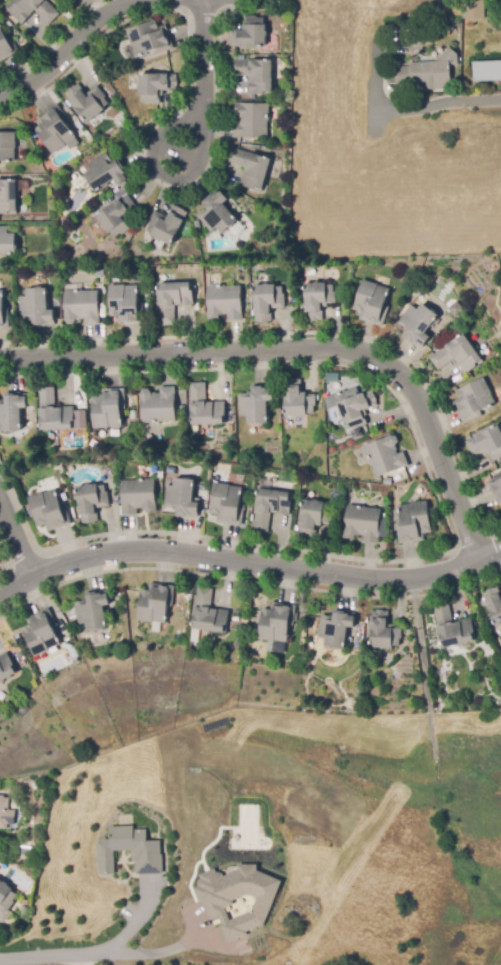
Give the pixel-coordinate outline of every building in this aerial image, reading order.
[(7,8),(15,0),(46,0),(60,14),(50,25),(35,10),(31,13),(32,14),(23,24),(7,8)] [(242,47),(230,46),(230,29),(241,29),(241,25),(246,25),(246,16),(257,16),(257,18),(264,18),(264,24),(266,24),(266,31),(268,32),(268,36),(267,37),(267,46),(242,46),(242,47)] [(137,57),(133,45),(132,45),(127,30),(156,20),(158,28),(166,25),(175,48),(155,55),(153,51),(137,57)] [(20,52),(0,63),(0,23),(6,36),(11,34),(20,52)] [(425,90),(425,83),(396,84),(395,67),(409,66),(409,63),(436,61),(450,47),(458,54),(458,65),(449,65),(451,89),(425,90)] [(249,94),(249,76),(231,76),(230,61),(271,60),(272,91),(264,91),(264,93),(249,94)] [(473,62),(500,61),(500,81),(474,82),(473,62)] [(161,105),(150,105),(150,104),(142,104),(142,95),(140,95),(140,75),(177,75),(178,91),(164,91),(164,96),(161,96),(161,105)] [(88,123),(70,101),(70,99),(66,94),(79,84),(87,94),(97,85),(106,97),(105,98),(109,103),(104,108),(105,109),(88,123)] [(54,155),(34,129),(41,124),(37,119),(57,103),(70,120),(66,123),(76,137),(66,145),(67,145),(54,155)] [(268,138),(233,138),(233,123),(240,123),(240,118),(238,118),(238,114),(235,114),(235,103),(269,104),(269,122),(268,122),(268,138)] [(15,161),(0,161),(0,133),(17,132),(17,148),(15,148),(15,161)] [(263,189),(254,187),(254,189),(240,185),(245,168),(226,162),(231,147),(271,159),(263,189)] [(97,192),(86,174),(92,170),(88,164),(107,153),(111,159),(114,157),(117,161),(119,159),(125,168),(127,167),(129,171),(128,172),(131,178),(119,186),(116,180),(97,192)] [(9,215),(0,215),(0,180),(17,180),(17,212),(8,212),(9,215)] [(223,234),(217,227),(212,233),(198,215),(206,208),(202,204),(211,195),(212,196),(215,194),(217,195),(222,191),(229,200),(224,204),(238,221),(223,234)] [(115,238),(110,231),(108,232),(105,228),(104,228),(102,226),(102,223),(96,215),(128,194),(137,208),(126,215),(128,219),(126,221),(132,229),(122,235),(121,234),(115,238)] [(171,244),(147,231),(150,224),(148,223),(155,210),(166,216),(168,212),(169,213),(173,205),(187,212),(171,244)] [(16,254),(0,254),(0,226),(8,226),(8,234),(16,234),(16,254)] [(383,327),(359,319),(362,312),(353,310),(362,279),(379,284),(378,285),(390,289),(385,306),(389,307),(383,327)] [(160,325),(160,305),(158,305),(158,283),(190,283),(191,291),(193,290),(193,304),(175,305),(175,325),(160,325)] [(319,322),(311,322),(311,320),(307,321),(307,311),(305,311),(305,284),(327,283),(327,285),(334,285),(334,292),(337,292),(337,304),(328,304),(327,307),(323,307),(324,320),(319,320),(319,322)] [(119,324),(119,316),(111,316),(110,285),(126,285),(126,286),(138,285),(139,303),(143,303),(144,323),(119,324)] [(228,321),(227,314),(223,314),(223,316),(219,316),(219,319),(209,320),(207,286),(225,285),(225,287),(241,286),(242,320),(228,321)] [(272,322),(256,322),(256,313),(253,313),(253,285),(276,285),(276,287),(282,287),(282,294),(285,294),(285,309),(272,309),(272,322)] [(34,326),(34,323),(32,323),(32,322),(30,322),(30,319),(21,319),(20,297),(27,297),(27,289),(48,288),(49,310),(55,310),(55,325),(48,325),(48,326),(34,326)] [(100,325),(85,325),(85,318),(81,318),(81,321),(76,321),(74,324),(68,325),(65,320),(65,290),(83,290),(83,291),(98,291),(98,298),(104,298),(104,310),(100,310),(100,325)] [(10,328),(0,328),(0,291),(4,291),(4,308),(9,307),(10,328)] [(422,349),(416,345),(415,347),(402,338),(406,331),(399,326),(412,306),(418,310),(422,304),(438,315),(426,334),(429,336),(424,344),(425,345),(422,349)] [(465,375),(454,360),(438,370),(430,358),(446,347),(445,346),(464,333),(482,360),(475,365),(477,367),(465,375)] [(464,425),(453,402),(460,399),(456,391),(484,378),(491,392),(490,393),(495,404),(480,411),(482,416),(464,425)] [(307,417),(285,417),(285,389),(287,389),(287,380),(302,380),(302,393),(307,393),(307,396),(316,396),(316,407),(314,407),(314,413),(307,413),(307,417)] [(191,425),(191,403),(192,404),(191,383),(206,383),(207,402),(225,401),(226,416),(223,416),(224,424),(191,425)] [(357,385),(360,393),(372,389),(379,405),(366,410),(368,414),(346,422),(335,393),(357,385)] [(143,424),(141,393),(143,389),(149,389),(152,393),(156,393),(157,394),(161,393),(160,388),(175,387),(177,421),(160,422),(160,423),(143,424)] [(248,424),(248,416),(241,417),(240,394),(251,394),(252,387),(263,387),(263,388),(267,388),(267,389),(274,389),(274,401),(268,401),(268,424),(248,424)] [(41,430),(40,409),(41,409),(40,388),(55,388),(55,407),(74,406),(75,421),(72,421),(72,429),(41,430)] [(93,429),(92,397),(100,397),(100,389),(125,389),(126,409),(120,409),(121,426),(109,427),(109,428),(93,429)] [(1,424),(0,424),(0,401),(4,401),(4,396),(20,395),(20,397),(27,397),(27,409),(21,409),(21,430),(14,430),(1,430),(1,424)] [(499,425),(500,430),(500,458),(493,462),(489,454),(487,455),(484,451),(474,456),(466,442),(499,425)] [(350,430),(360,427),(363,434),(353,438),(350,430)] [(378,478),(372,462),(371,463),(365,446),(392,435),(397,436),(400,442),(397,445),(398,450),(397,450),(398,455),(405,453),(409,466),(378,478)] [(487,483),(500,474),(500,504),(499,505),(487,483)] [(392,485),(384,485),(385,477),(392,478),(392,485)] [(123,515),(121,481),(138,480),(138,479),(156,478),(157,513),(146,513),(146,509),(141,509),(138,509),(138,514),(123,515)] [(191,519),(174,517),(175,509),(165,508),(167,485),(174,486),(175,478),(196,480),(193,502),(199,503),(198,517),(192,517),(191,519)] [(242,526),(217,522),(218,515),(210,514),(214,482),(230,484),(230,486),(242,488),(240,505),(245,505),(242,526)] [(83,524),(81,515),(76,487),(97,484),(98,487),(106,485),(107,492),(108,492),(110,506),(97,508),(99,522),(83,524)] [(269,532),(254,530),(257,511),(255,510),(258,488),(290,493),(289,501),(292,501),(290,516),(271,513),(269,532)] [(48,532),(46,525),(38,527),(29,497),(44,492),(45,493),(56,490),(61,506),(66,505),(72,524),(48,532)] [(315,539),(299,536),(301,527),(298,527),(303,499),(325,503),(324,505),(332,506),(331,513),(333,513),(331,525),(323,523),(322,526),(318,525),(315,539)] [(400,544),(396,522),(399,522),(397,507),(411,505),(411,503),(428,501),(432,532),(424,533),(425,540),(400,544)] [(377,544),(363,542),(364,536),(360,535),(359,536),(355,536),(355,540),(344,538),(348,505),(365,507),(381,509),(377,544)] [(166,623),(153,622),(153,623),(137,621),(141,591),(142,591),(142,590),(149,591),(150,583),(175,586),(172,606),(168,606),(166,623)] [(224,633),(192,628),(195,608),(196,608),(199,587),(213,589),(210,609),(218,610),(218,608),(229,610),(227,625),(225,625),(224,633)] [(498,587),(500,593),(500,626),(498,627),(486,602),(488,601),(484,593),(498,587)] [(87,631),(86,624),(79,625),(75,602),(87,600),(86,596),(87,596),(87,594),(98,592),(98,593),(102,593),(102,595),(109,593),(111,605),(104,606),(108,628),(87,631)] [(287,643),(274,641),(274,642),(258,640),(262,610),(263,610),(263,609),(270,610),(271,602),(296,605),(295,613),(298,614),(297,622),(294,621),(294,626),(289,625),(287,643)] [(443,648),(439,627),(440,627),(436,606),(449,603),(453,622),(472,618),(475,633),(473,633),(474,641),(443,648)] [(35,658),(22,630),(23,630),(22,628),(30,625),(27,619),(49,608),(57,626),(53,628),(61,644),(49,649),(49,651),(35,658)] [(345,649),(324,646),(325,638),(319,638),(322,615),(333,617),(334,610),(346,612),(346,613),(350,614),(349,616),(355,616),(354,628),(348,627),(345,649)] [(372,621),(372,611),(389,611),(389,624),(394,624),(394,628),(402,628),(402,639),(400,639),(400,646),(393,646),(393,648),(371,648),(371,621),(372,621)] [(17,673),(0,682),(0,656),(7,652),(14,665),(12,666),(17,673)] [(7,829),(0,829),(0,796),(5,796),(5,798),(10,798),(9,810),(16,811),(14,825),(7,824),(7,829)] [(135,874),(134,860),(131,860),(130,849),(113,850),(114,873),(96,873),(96,838),(108,838),(107,824),(132,823),(132,828),(145,828),(145,840),(162,840),(162,873),(135,874)] [(280,880),(263,925),(246,931),(247,934),(227,942),(220,923),(213,926),(203,900),(198,902),(193,887),(197,886),(195,879),(200,877),(198,873),(214,868),(217,876),(237,869),(235,863),(255,864),(255,869),(280,880)] [(6,914),(0,910),(0,880),(13,889),(11,892),(18,895),(14,901),(15,902),(6,914)]
